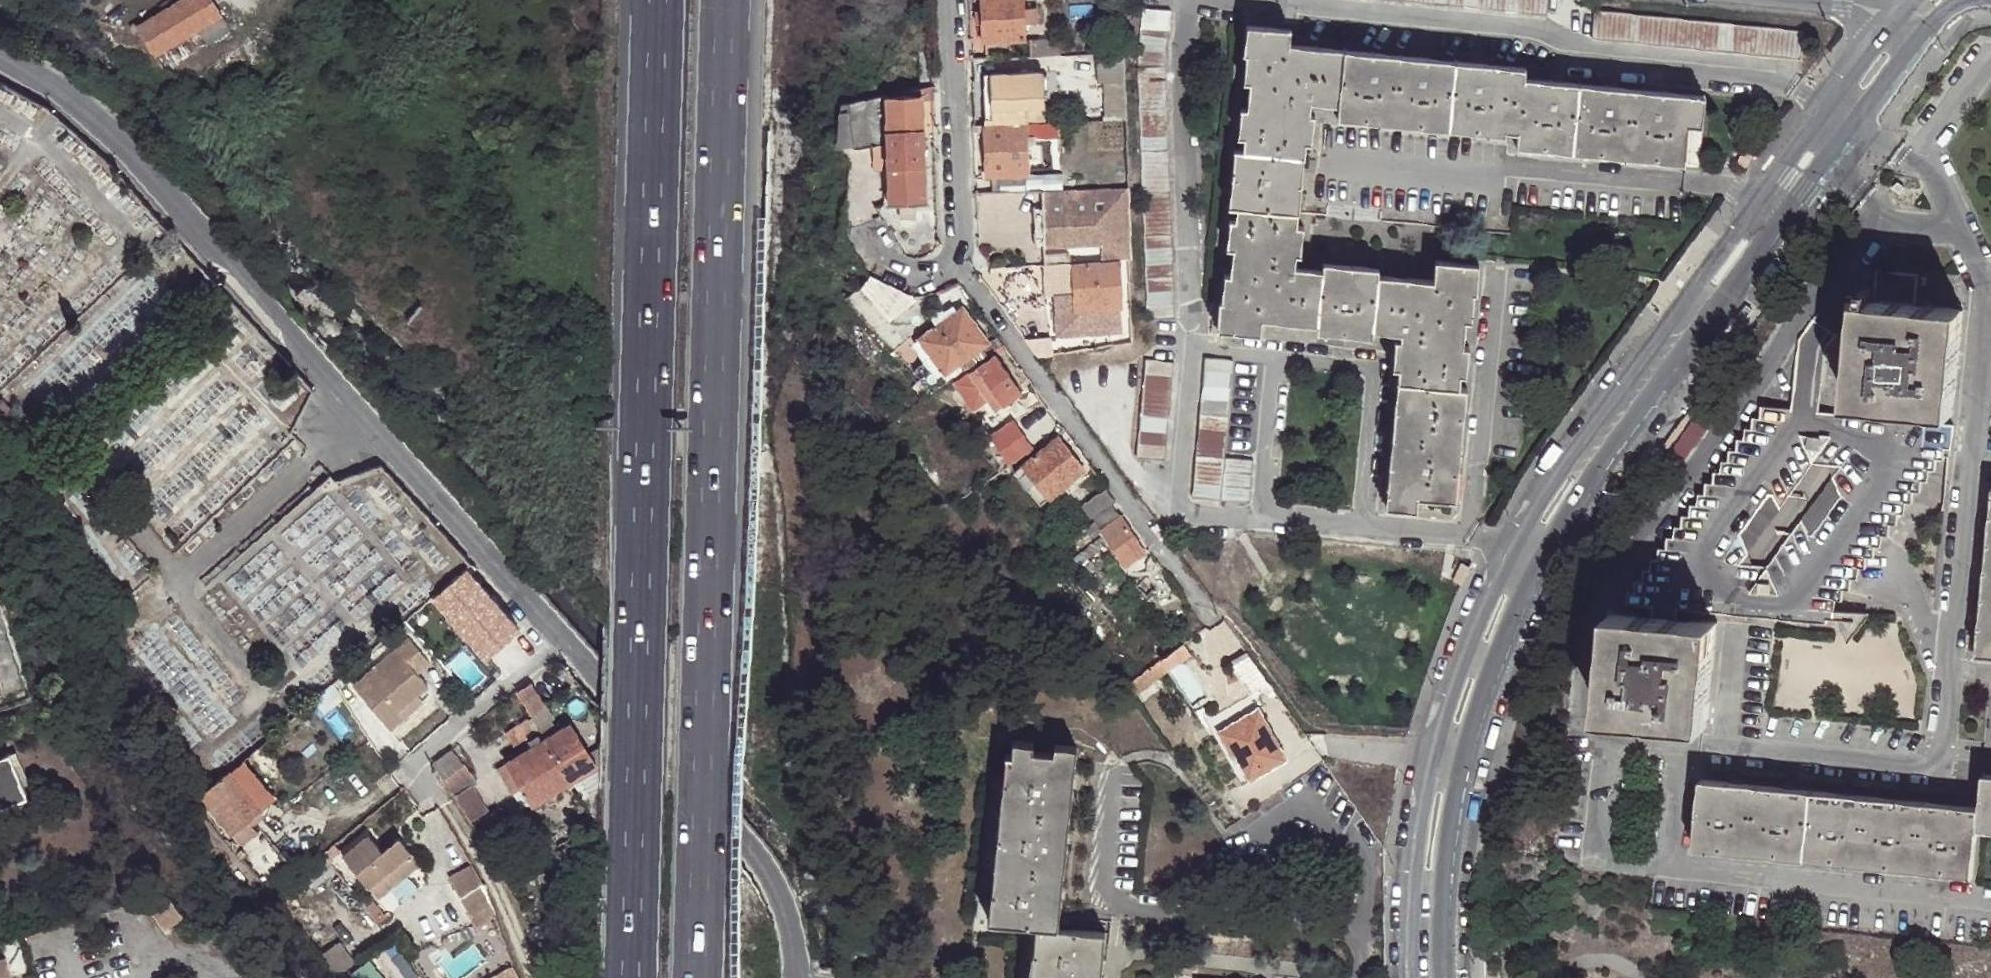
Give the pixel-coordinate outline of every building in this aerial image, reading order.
[(220,15),(212,0),(181,0),(138,25),(141,30),(155,52),(220,15)] [(1021,23),(1021,7),(1021,0),(979,0),(979,12),(980,25),(980,29),(980,41),(1022,38),(1021,23)] [(1118,0),(1110,0),(1111,46),(1120,47),(1118,0)] [(1543,20),(1544,0),(1368,0),(1543,20)] [(1021,7),(1021,23),(1035,22),(1035,6),(1021,7)] [(1134,64),(1163,68),(1168,13),(1141,9),(1134,64)] [(228,29),(220,15),(155,52),(162,66),(228,29)] [(1591,43),(1802,67),(1803,37),(1595,15),(1591,43)] [(141,30),(138,25),(133,28),(137,33),(141,30)] [(1514,133),(1520,80),(1520,71),(1472,66),(1287,46),(1288,30),(1247,25),(1240,83),(1242,84),(1241,108),(1247,110),(1242,151),(1236,151),(1230,207),(1236,207),(1233,248),(1227,248),(1224,275),(1221,274),(1216,330),(1259,334),(1260,320),(1317,326),(1317,333),(1373,338),(1373,333),(1403,335),(1402,343),(1396,343),(1394,370),(1401,371),(1393,446),(1387,510),(1415,513),(1418,500),(1454,503),(1468,393),(1461,390),(1463,377),(1468,377),(1470,350),(1464,348),(1467,322),(1472,322),(1479,268),(1436,262),(1434,284),(1379,279),(1379,271),(1324,265),(1323,271),(1294,268),(1295,255),(1301,255),(1305,227),(1298,226),(1304,161),(1311,161),(1313,133),(1307,133),(1310,104),(1337,108),(1338,119),(1500,137),(1501,131),(1514,133)] [(1027,41),(1028,56),(1056,55),(1055,40),(1027,41)] [(1122,119),(1120,60),(1100,60),(1102,120),(1122,119)] [(1173,323),(1163,68),(1134,70),(1144,324),(1173,323)] [(992,75),(993,125),(1025,123),(1024,105),(1042,102),(1040,73),(992,75)] [(983,76),(983,124),(993,125),(992,75),(983,76)] [(1686,126),(1698,128),(1701,99),(1520,80),(1513,148),(1681,166),(1686,126)] [(930,101),(930,85),(890,92),(848,101),(850,145),(872,145),(876,145),(876,156),(882,156),(886,156),(887,168),(922,167),(920,108),(920,102),(930,101)] [(1059,134),(1059,121),(1047,122),(1048,134),(1059,134)] [(1048,134),(1047,122),(1025,123),(1026,135),(1048,134)] [(984,131),(985,176),(999,176),(1027,175),(1027,172),(1026,135),(1025,123),(993,125),(983,124),(984,131)] [(1694,167),(1698,128),(1686,126),(1681,166),(1694,167)] [(922,167),(887,168),(887,205),(894,205),(908,204),(910,204),(923,204),(922,169),(922,167)] [(1027,175),(999,176),(999,190),(1040,189),(1060,188),(1060,171),(1027,172),(1027,175)] [(985,192),(999,190),(999,176),(985,176),(985,192)] [(1126,258),(1124,185),(1060,188),(1040,189),(1043,244),(1101,241),(1101,260),(1120,259),(1126,258)] [(912,217),(910,204),(908,204),(894,205),(896,218),(902,218),(912,217)] [(1067,251),(1042,253),(1042,264),(1067,262),(1067,251)] [(1101,260),(1072,262),(1072,294),(1054,295),(1054,337),(1122,334),(1120,259),(1101,260)] [(876,283),(867,276),(862,285),(888,321),(914,300),(909,293),(896,291),(894,291),(891,290),(880,285),(876,283)] [(888,321),(862,285),(843,292),(888,351),(904,340),(888,321)] [(1863,287),(1862,296),(1870,297),(1871,288),(1863,287)] [(1854,299),(1842,406),(1949,416),(1959,310),(1854,299)] [(937,326),(945,318),(938,309),(929,315),(937,326)] [(983,357),(1000,346),(993,336),(983,344),(959,310),(945,318),(937,326),(917,339),(929,355),(941,372),(947,368),(954,377),(983,357)] [(929,397),(954,377),(947,368),(941,372),(929,355),(911,375),(929,397)] [(997,397),(1005,409),(1023,396),(994,358),(954,386),(974,414),(989,404),(997,397)] [(1225,499),(1231,459),(1235,362),(1209,361),(1198,496),(1225,499)] [(1152,364),(1143,455),(1169,459),(1180,363),(1152,364)] [(997,415),(1005,409),(997,397),(989,404),(997,415)] [(1949,416),(1842,406),(1808,402),(1768,398),(1765,411),(1759,411),(1758,422),(1753,422),(1751,432),(1745,432),(1743,442),(1737,442),(1735,453),(1729,453),(1727,463),(1720,464),(1720,475),(1713,475),(1711,485),(1705,486),(1703,497),(1696,497),(1695,509),(1688,509),(1686,520),(1679,520),(1677,532),(1671,532),(1670,542),(1664,542),(1662,554),(1655,553),(1654,564),(1647,565),(1645,575),(1640,575),(1638,586),(1632,586),(1630,599),(1829,619),(1833,587),(1852,589),(1853,576),(1861,577),(1862,564),(1870,564),(1871,554),(1877,554),(1880,542),(1886,543),(1888,531),(1894,531),(1896,519),(1902,519),(1904,508),(1911,508),(1913,497),(1919,497),(1921,486),(1927,486),(1929,475),(1935,475),(1936,465),(1944,466),(1949,416)] [(2,399),(0,401),(0,428),(16,414),(2,399)] [(1009,467),(1034,449),(1014,421),(989,438),(1009,467)] [(1055,438),(1022,464),(1044,498),(1080,470),(1055,438)] [(1258,459),(1231,459),(1225,499),(1256,502),(1258,459)] [(1044,498),(1022,464),(1013,471),(1034,504),(1044,498)] [(1109,503),(1110,502),(1101,489),(1080,503),(1090,517),(1092,516),(1109,503)] [(1092,516),(1101,528),(1116,517),(1109,503),(1092,516)] [(1093,538),(1101,528),(1092,516),(1090,517),(1061,544),(1068,555),(1093,541),(1093,538)] [(1120,562),(1139,550),(1116,517),(1101,528),(1120,562)] [(471,564),(434,596),(486,655),(523,623),(471,564)] [(1685,696),(1683,722),(1708,725),(1720,620),(1613,608),(1602,712),(1668,719),(1670,695),(1685,696)] [(1190,653),(1181,641),(1158,658),(1167,669),(1182,659),(1190,653)] [(398,714),(418,698),(428,690),(416,675),(428,666),(408,642),(352,690),(390,732),(404,720),(398,714)] [(1255,668),(1245,653),(1229,664),(1246,689),(1250,694),(1267,684),(1255,668)] [(1167,669),(1158,658),(1129,680),(1136,690),(1167,669)] [(1129,680),(1121,686),(1129,695),(1136,690),(1129,680)] [(533,683),(518,691),(519,692),(531,713),(542,707),(546,704),(533,683)] [(1668,719),(1683,722),(1685,696),(1670,695),(1668,719)] [(423,704),(418,698),(398,714),(404,720),(423,704)] [(1282,754),(1255,704),(1214,727),(1227,752),(1231,750),(1244,775),(1282,754)] [(557,731),(542,707),(531,713),(547,739),(557,731)] [(535,730),(530,721),(517,729),(523,737),(535,730)] [(547,739),(572,783),(597,767),(578,733),(573,726),(571,724),(557,731),(547,739)] [(1034,918),(1058,922),(1059,893),(1061,879),(1064,836),(1066,825),(1070,782),(1072,770),(1074,740),(1054,738),(1053,745),(1032,743),(1032,735),(1013,734),(1011,749),(1004,749),(986,913),(1034,918)] [(531,806),(572,783),(547,739),(499,769),(513,794),(521,789),(531,806)] [(478,781),(454,745),(431,761),(455,796),(473,785),(478,781)] [(27,797),(9,753),(0,757),(0,809),(27,797)] [(230,770),(264,809),(275,799),(242,760),(230,770)] [(210,788),(200,797),(231,836),(264,809),(230,770),(210,788)] [(1982,809),(1981,830),(1990,832),(1990,774),(1987,774),(1982,809)] [(1981,830),(1982,809),(1703,778),(1696,845),(1975,875),(1981,830)] [(473,785),(455,796),(470,820),(488,809),(473,785)] [(395,837),(378,850),(383,855),(399,842),(395,837)] [(383,855),(378,850),(369,838),(342,860),(367,891),(380,882),(392,871),(402,883),(421,868),(399,842),(383,855)] [(333,847),(321,857),(326,864),(339,854),(333,847)] [(485,883),(475,868),(450,880),(477,933),(500,922),(485,883)] [(392,871),(380,882),(389,893),(402,883),(392,871)] [(182,919),(166,895),(143,902),(160,924),(182,919)] [(377,911),(370,918),(377,927),(385,921),(377,911)] [(1058,922),(1034,918),(1028,977),(1099,977),(1100,967),(1102,954),(1104,926),(1058,922)] [(338,942),(310,961),(321,977),(345,977),(350,975),(357,970),(353,964),(338,942)] [(5,958),(0,959),(0,977),(10,977),(5,958)] [(1175,971),(1189,972),(1190,961),(1176,959),(1176,965),(1175,971)] [(499,972),(502,977),(520,977),(514,965),(499,972)]
